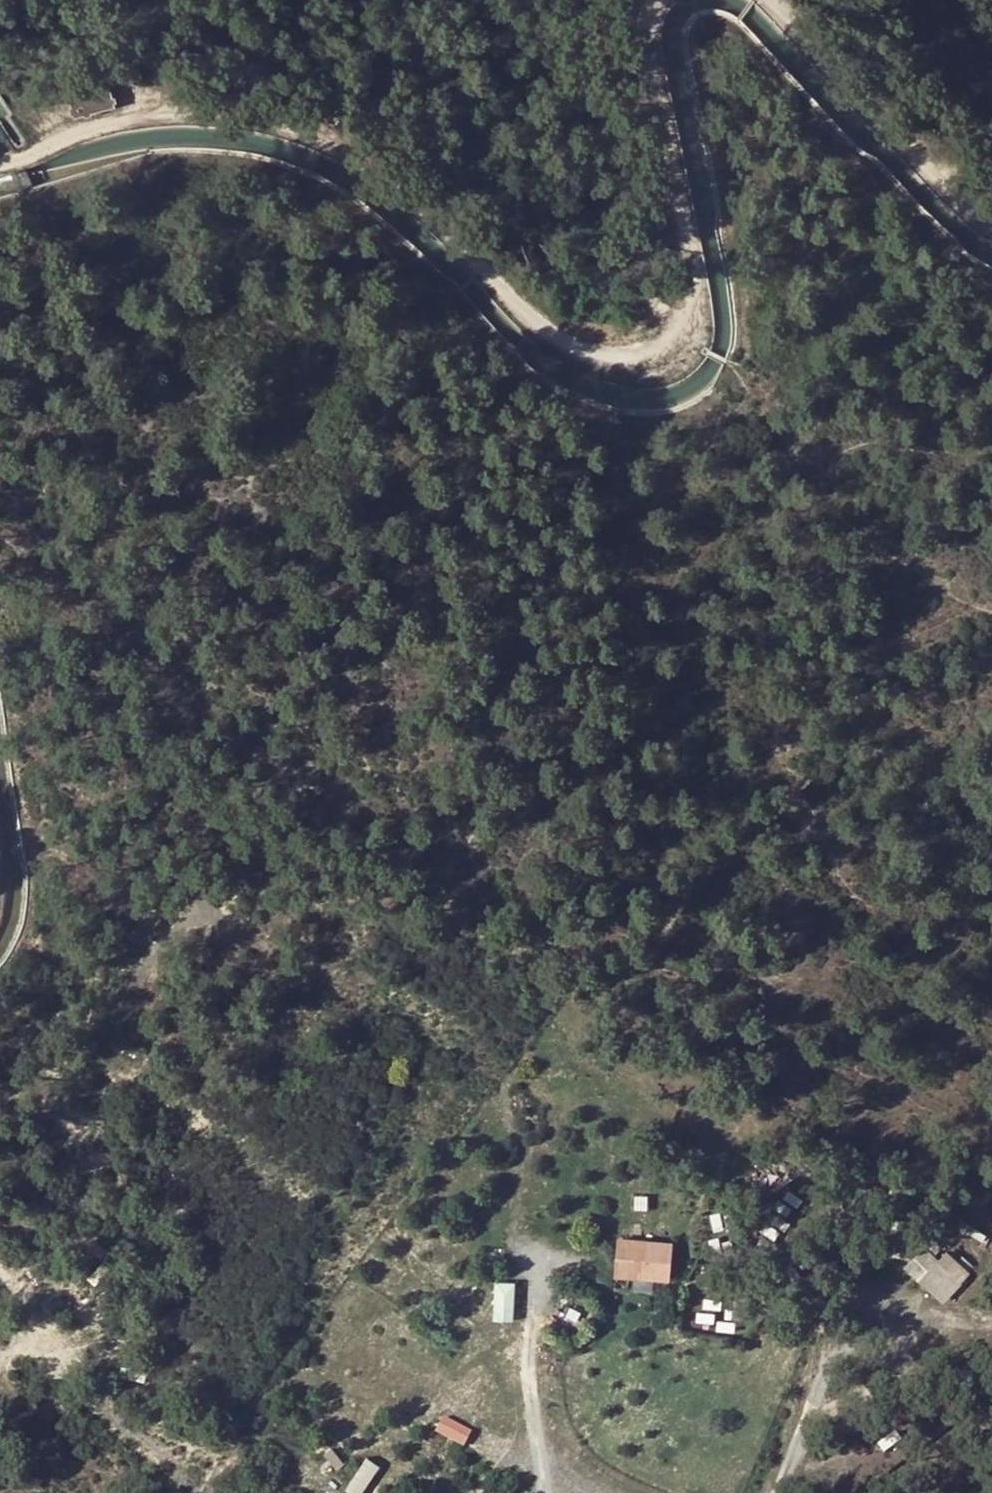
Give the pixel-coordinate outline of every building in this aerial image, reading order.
[(945,1301),(974,1269),(935,1234),(906,1266),(945,1301)] [(619,1235),(618,1277),(675,1278),(675,1236),(619,1235)] [(503,1318),(517,1317),(515,1279),(501,1280),(503,1318)] [(443,1414),(436,1431),(467,1444),(474,1427),(443,1414)]
